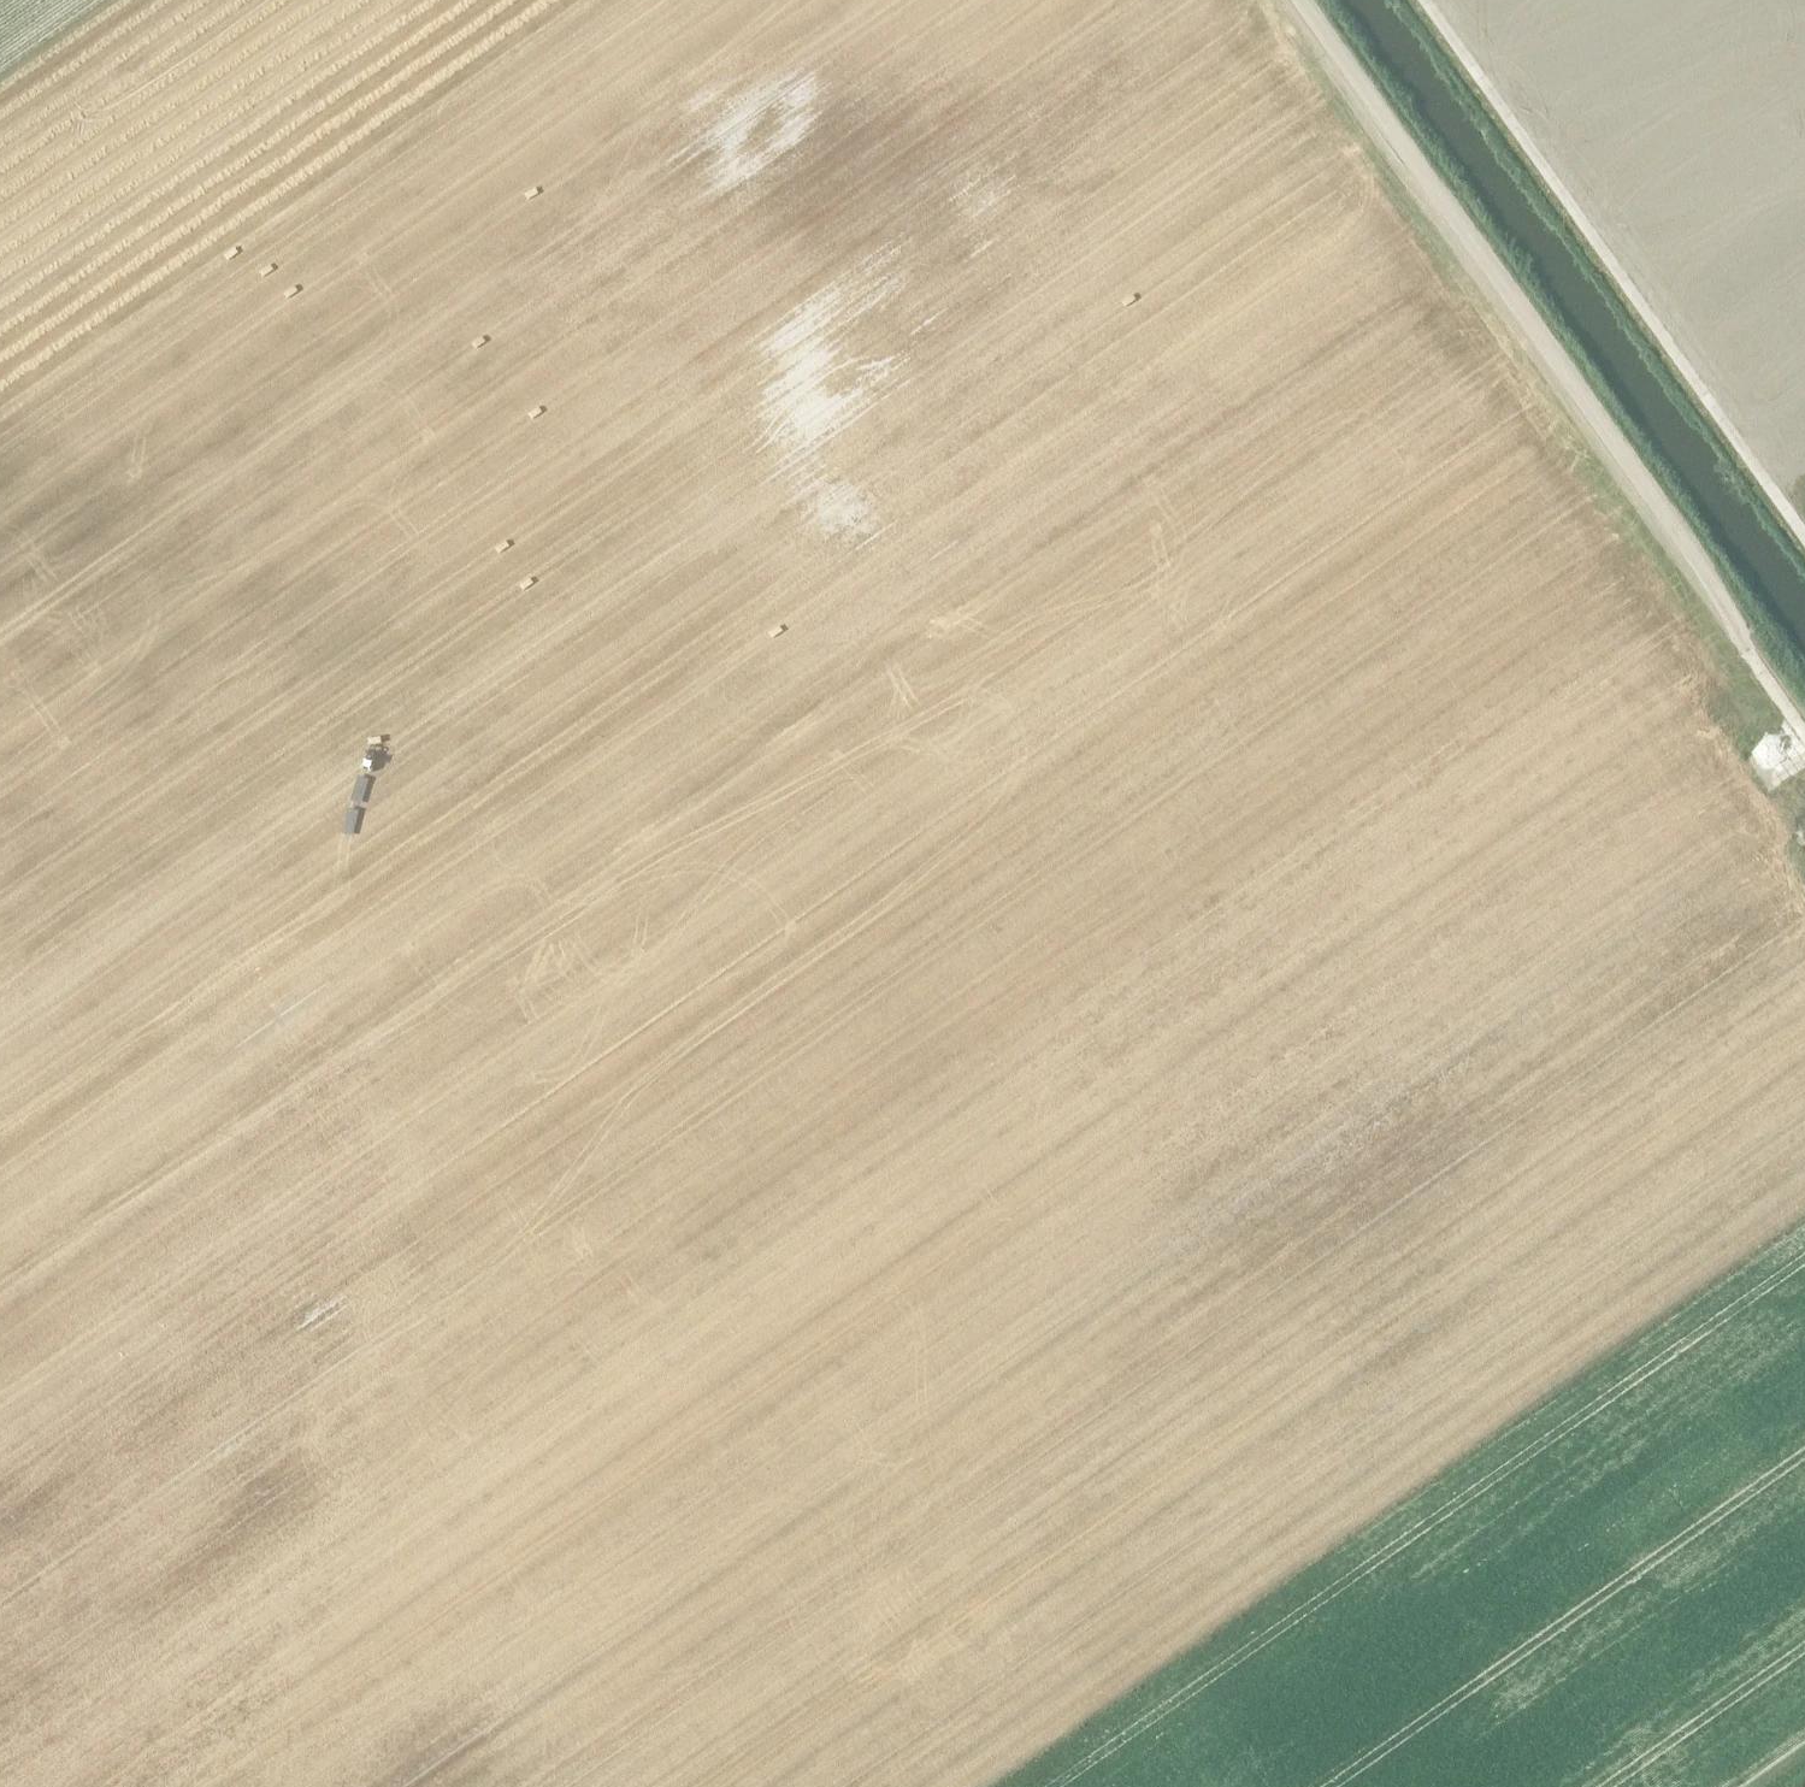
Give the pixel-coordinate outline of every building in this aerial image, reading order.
[(1779,730),(1748,749),(1767,777),(1797,758),(1779,730)]
